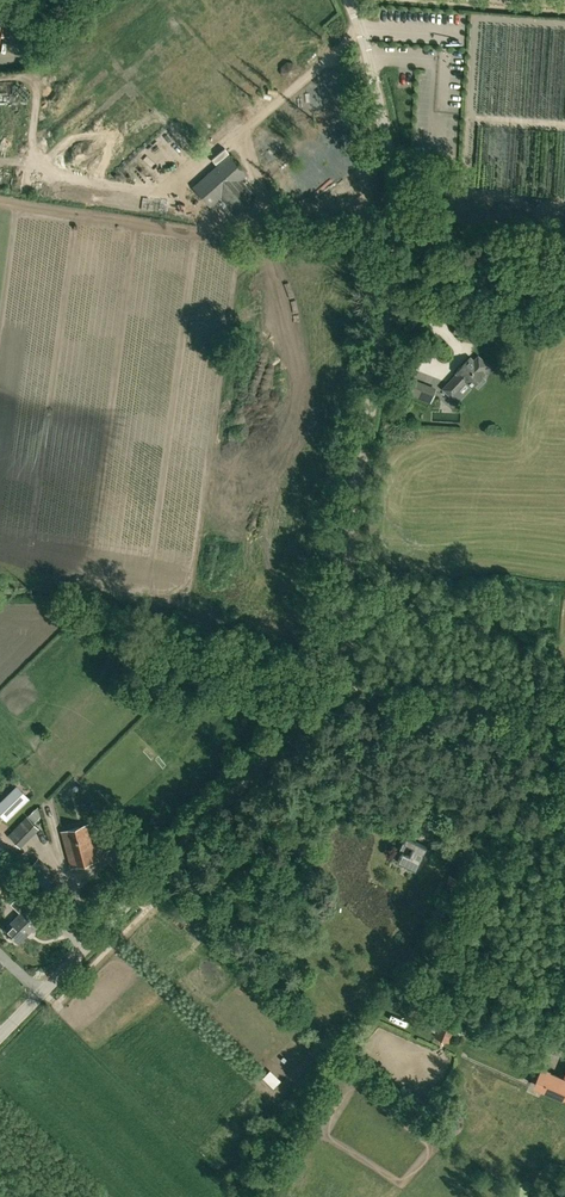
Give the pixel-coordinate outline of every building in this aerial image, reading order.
[(6,14),(7,8),(0,7),(0,34),(9,35),(12,15),(6,14)] [(292,76),(296,73),(296,68),(293,64),(288,63),(284,67),(283,72),(287,76),(292,76)] [(195,187),(210,205),(209,205),(210,205),(221,195),(237,213),(255,197),(239,179),(246,173),(246,172),(246,173),(231,155),(230,155),(195,187),(194,187),(194,188),(195,187)] [(478,356),(474,361),(470,357),(456,372),(457,373),(443,389),(452,397),(466,381),(472,386),(474,384),(478,388),(486,379),(482,376),(484,373),(482,371),(487,365),(478,356)] [(430,401),(435,388),(411,378),(406,392),(430,401)] [(29,798),(29,797),(25,801),(14,789),(0,803),(0,813),(6,819),(6,820),(29,798)] [(35,809),(28,816),(33,821),(40,814),(35,809)] [(8,835),(18,845),(37,826),(27,816),(8,835)] [(88,824),(62,831),(72,866),(98,859),(88,824)] [(400,850),(402,851),(397,861),(415,870),(427,846),(416,841),(413,846),(404,841),(400,850)] [(27,857),(23,853),(15,860),(19,865),(27,857)] [(17,870),(9,862),(3,868),(11,876),(17,870)] [(37,898),(26,887),(11,903),(21,913),(5,929),(19,942),(26,935),(24,933),(30,928),(33,931),(46,918),(31,903),(37,898)] [(440,979),(434,999),(445,1003),(451,983),(440,979)] [(454,1029),(453,1029),(440,1024),(435,1036),(450,1042),(454,1029)] [(563,1078),(548,1072),(549,1070),(542,1067),(534,1084),(541,1087),(541,1088),(562,1097),(563,1096),(564,1097),(564,1074),(563,1078)]
